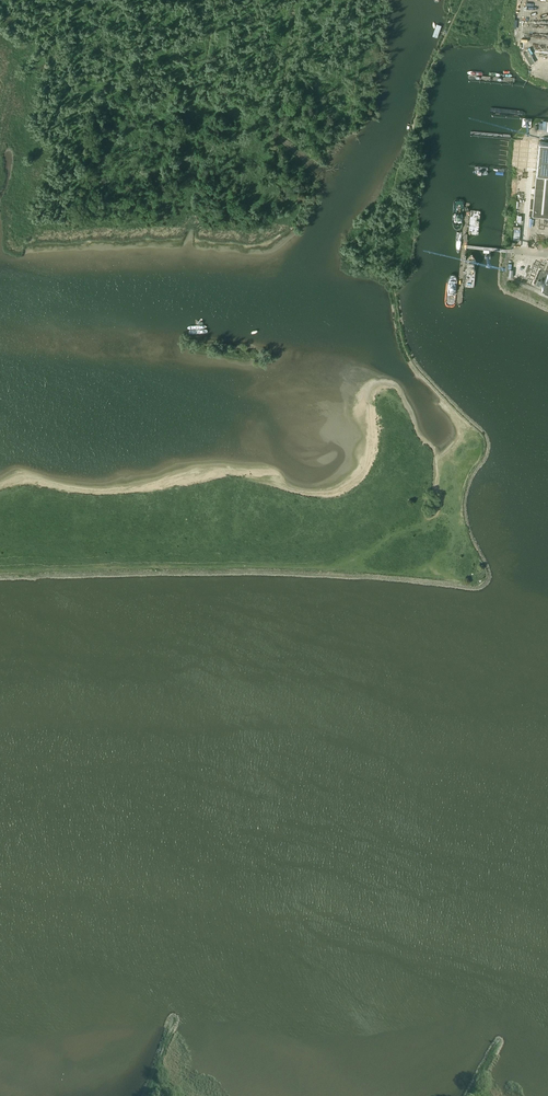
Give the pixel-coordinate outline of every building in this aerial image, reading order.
[(532,216),(547,217),(547,141),(539,141),(532,216)] [(536,283),(543,286),(544,284),(537,281),(541,271),(520,262),(517,270),(515,269),(517,264),(514,263),(509,275),(512,277),(515,270),(516,271),(513,278),(541,290),(542,287),(536,284),(536,283)]
